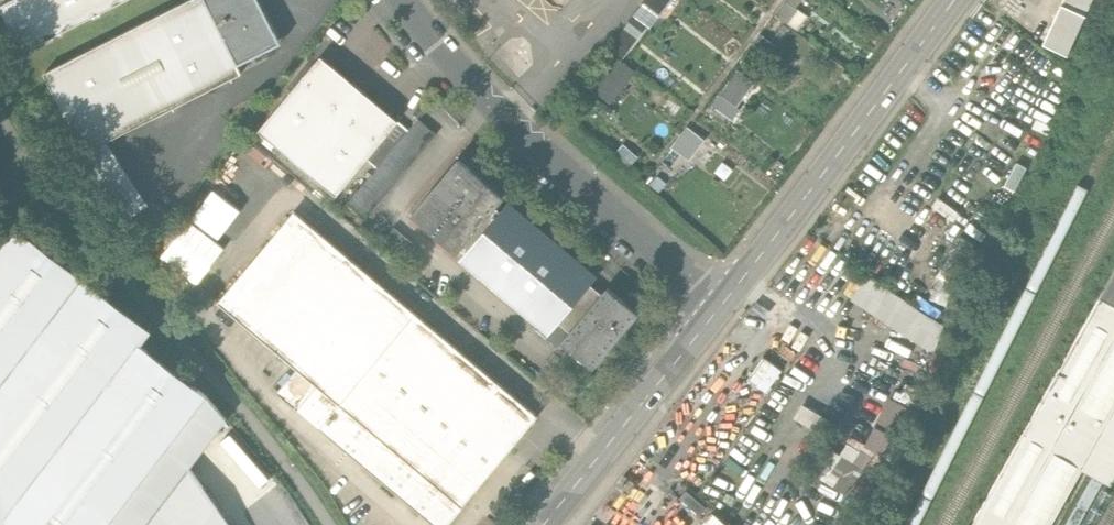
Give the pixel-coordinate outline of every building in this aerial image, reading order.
[(1,7),(24,52),(128,0),(15,0),(1,7)] [(45,72),(84,151),(243,73),(238,64),(282,42),(261,0),(191,0),(45,72)] [(673,0),(647,0),(615,45),(632,57),(673,0)] [(737,119),(780,45),(759,33),(717,107),(737,119)] [(318,60),(256,134),(334,198),(364,162),(395,124),(318,60)] [(407,134),(395,124),(364,162),(375,170),(336,217),(354,232),(432,138),(415,124),(407,134)] [(695,158),(708,136),(689,125),(676,147),(695,158)] [(105,152),(130,214),(147,207),(122,145),(105,152)] [(505,200),(456,160),(408,216),(458,257),(501,205),(505,200)] [(590,279),(501,205),(458,257),(455,261),(544,335),(554,323),(585,285),(590,279)] [(950,223),(926,207),(908,235),(933,250),(950,223)] [(291,214),(215,303),(294,369),(458,507),(533,418),(291,214)] [(185,227),(159,261),(192,287),(218,253),(185,227)] [(89,284),(19,229),(0,254),(0,400),(89,284)] [(410,248),(391,231),(382,242),(400,258),(410,248)] [(974,524),(1052,524),(1082,472),(1096,480),(1110,488),(1113,481),(1113,276),(974,524)] [(146,351),(157,336),(89,284),(0,400),(0,524),(12,524),(146,351)] [(598,296),(585,285),(554,323),(567,333),(598,296)] [(603,290),(598,296),(567,333),(557,345),(591,373),(637,318),(603,290)] [(196,472),(233,425),(214,402),(146,351),(12,524),(156,524),(196,472)] [(768,355),(752,377),(771,390),(786,368),(768,355)] [(458,507),(294,369),(273,393),(430,524),(442,524),(458,507)] [(196,472),(156,524),(233,524),(196,472)] [(717,511),(705,524),(734,524),(717,511)]
